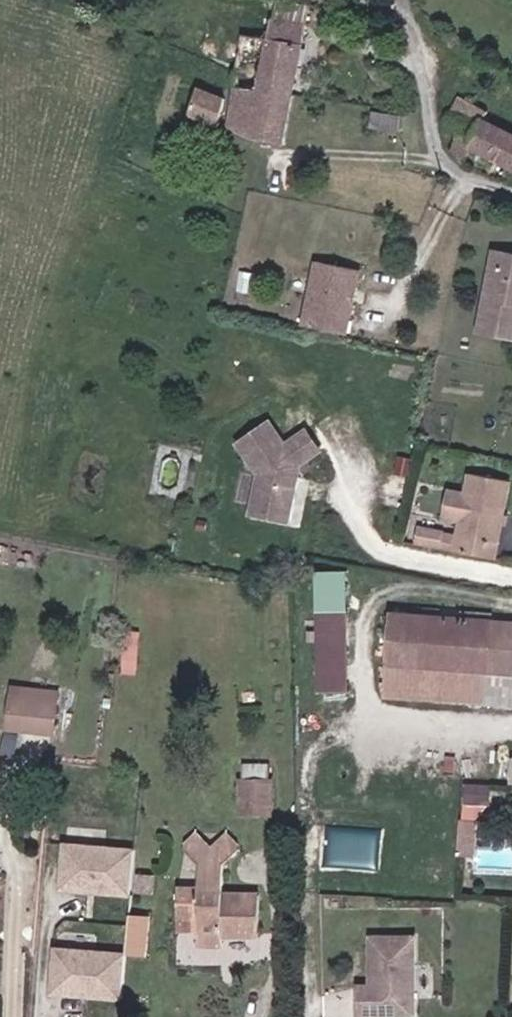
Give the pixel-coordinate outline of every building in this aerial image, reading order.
[(234,89),(293,99),(307,25),(272,17),(268,39),(242,35),(234,89)] [(188,114),(197,88),(184,82),(175,110),(188,114)] [(197,88),(188,114),(188,116),(218,128),(225,99),(197,88)] [(293,99),(234,89),(232,89),(227,127),(249,139),(283,146),(293,99)] [(472,114),(501,128),(505,121),(460,96),(447,119),(464,128),(472,114)] [(400,116),(373,112),(370,128),(397,133),(400,116)] [(464,128),(450,153),(464,167),(474,151),(511,170),(511,133),(501,128),(472,114),(464,128)] [(495,247),(476,332),(511,340),(511,251),(495,247)] [(347,334),(360,269),(317,260),(303,324),(347,334)] [(275,443),(260,419),(229,439),(248,470),(245,513),(283,521),(289,463),(310,450),(297,429),(275,443)] [(441,550),(454,553),(495,560),(510,482),(469,474),(457,538),(443,535),(441,550)] [(317,687),(348,687),(346,610),(316,609),(317,687)] [(487,621),(390,613),(385,695),(511,704),(511,686),(483,684),(487,621)] [(487,621),(483,684),(511,686),(511,622),(487,621)] [(8,729),(53,734),(58,694),(13,688),(8,729)] [(489,853),(494,781),(466,779),(461,851),(489,853)] [(272,781),(240,781),(240,806),(272,807),(272,781)] [(200,888),(176,888),(177,917),(199,918),(198,945),(222,945),(222,929),(240,929),(240,934),(259,934),(259,894),(223,894),(223,864),(238,849),(226,837),(213,852),(196,837),(185,848),(200,863),(200,888)] [(132,897),(136,852),(66,845),(62,890),(132,897)] [(129,928),(126,956),(146,958),(150,920),(130,918),(129,928)] [(370,990),(358,990),(358,1008),(387,1008),(414,1008),(414,931),(371,931),(370,980),(370,990)] [(122,1001),(126,956),(57,950),(52,994),(122,1001)] [(358,980),(358,990),(370,990),(370,980),(358,980)] [(358,1008),(358,1016),(387,1016),(387,1008),(358,1008)]
